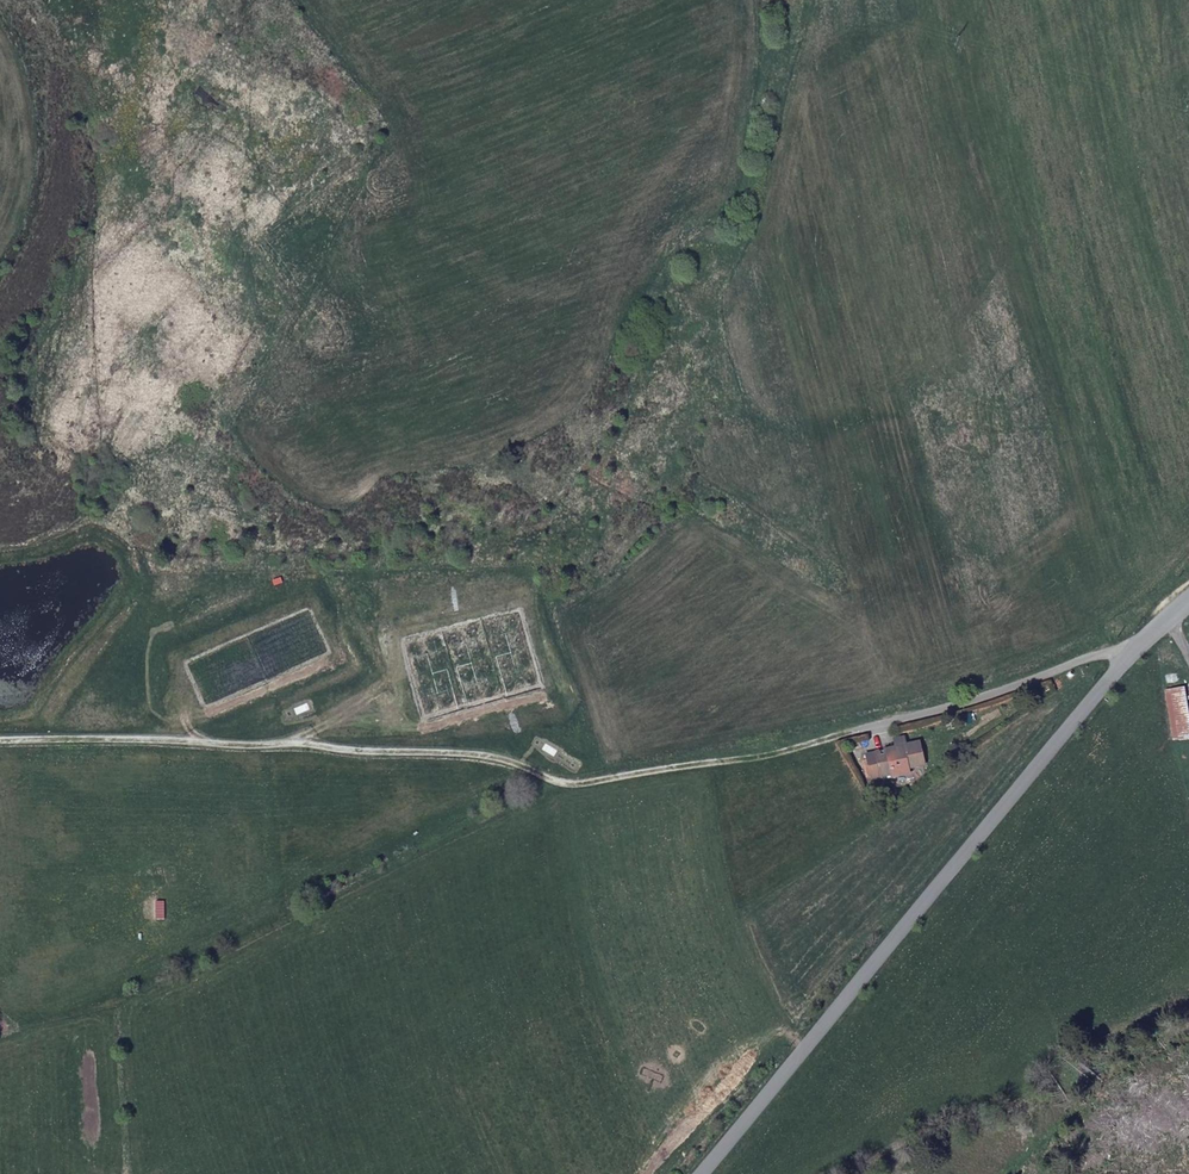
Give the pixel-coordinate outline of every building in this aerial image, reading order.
[(1175,747),(1188,743),(1188,719),(1188,714),(1186,695),(1167,699),(1175,747)] [(926,764),(921,742),(907,745),(905,737),(895,739),(897,747),(868,754),(874,778),(893,774),(893,776),(911,772),(910,768),(926,764)]
